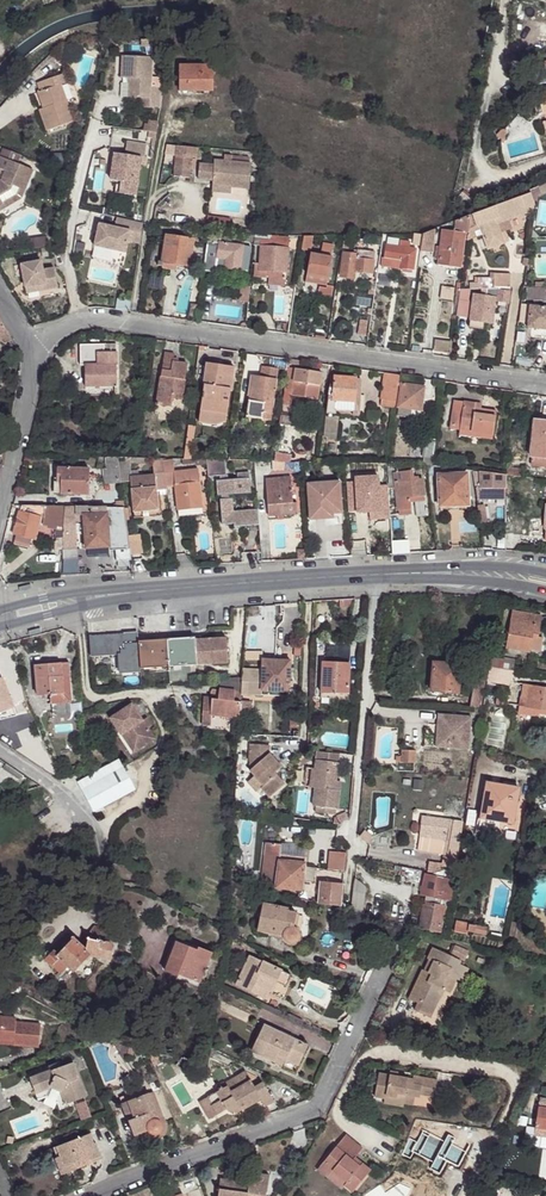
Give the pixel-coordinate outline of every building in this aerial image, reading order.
[(129,98),(141,99),(141,108),(160,109),(162,89),(150,88),(151,58),(121,56),(120,78),(130,78),(129,98)] [(212,66),(180,66),(180,87),(195,87),(195,91),(212,91),(212,66)] [(43,109),(40,110),(47,131),(74,121),(61,85),(68,83),(65,74),(38,83),(41,92),(38,93),(43,109)] [(149,132),(156,133),(158,122),(150,121),(150,125),(149,132)] [(505,141),(505,136),(507,134),(506,131),(504,130),(502,130),(497,135),(501,139),(502,143),(505,141)] [(155,145),(156,133),(149,132),(148,138),(153,138),(152,145),(155,145)] [(114,193),(136,196),(141,157),(145,158),(147,145),(127,142),(126,152),(120,151),(120,155),(115,154),(111,181),(120,182),(119,185),(115,185),(114,193)] [(197,149),(177,147),(174,177),(190,179),(191,170),(195,170),(196,160),(192,159),(192,158),(196,158),(197,149)] [(0,154),(0,157),(18,164),(21,156),(2,148),(0,154)] [(249,189),(251,164),(248,163),(249,157),(233,156),(232,162),(232,156),(225,156),(225,162),(214,161),(214,166),(199,165),(198,180),(213,181),(212,186),(232,187),(249,189)] [(5,172),(1,182),(0,182),(0,195),(10,189),(11,185),(20,189),(24,191),(32,170),(18,164),(0,157),(0,170),(5,172)] [(232,187),(212,186),(212,192),(231,194),(232,187)] [(472,216),(472,215),(469,231),(483,226),(486,234),(487,237),(484,238),(488,250),(504,244),(501,234),(497,225),(508,220),(527,213),(525,209),(535,206),(534,202),(537,201),(539,187),(530,191),(531,194),(472,216)] [(21,199),(24,191),(20,189),(17,196),(0,206),(0,211),(21,199)] [(472,215),(456,221),(455,232),(443,230),(440,247),(437,247),(435,260),(439,260),(438,265),(461,268),(464,239),(468,240),(469,231),(472,215)] [(140,244),(143,223),(117,218),(115,228),(100,225),(95,246),(125,253),(128,241),(140,244)] [(508,220),(497,225),(501,234),(512,230),(508,220)] [(483,226),(469,231),(468,240),(468,241),(486,234),(483,226)] [(434,230),(423,234),(421,246),(420,251),(432,252),(434,230)] [(421,246),(423,234),(415,234),(413,245),(421,246)] [(219,236),(209,235),(208,242),(218,243),(219,236)] [(351,250),(353,235),(346,235),(344,248),(351,250)] [(167,236),(162,262),(177,264),(190,266),(194,240),(167,236)] [(230,238),(219,236),(218,243),(208,242),(204,271),(215,273),(224,268),(248,271),(251,247),(229,245),(230,238)] [(311,251),(313,236),(304,237),(302,250),(311,251)] [(367,244),(381,246),(382,238),(368,236),(367,244)] [(268,284),(285,285),(290,238),(275,238),(274,240),(255,239),(254,246),(261,246),(260,264),(255,264),(254,275),(269,276),(268,284)] [(400,247),(386,245),(384,258),(382,258),(381,267),(386,267),(387,259),(401,261),(400,269),(413,271),(416,250),(409,249),(410,242),(401,241),(400,247)] [(322,256),(310,254),(306,282),(327,286),(334,245),(324,244),(322,256)] [(354,254),(344,253),(341,276),(354,278),(355,271),(372,273),(375,253),(355,251),(354,254)] [(387,259),(386,267),(400,269),(401,261),(387,259)] [(43,290),(58,287),(54,268),(43,271),(41,261),(21,265),(25,288),(42,285),(43,290)] [(177,264),(162,262),(162,267),(161,268),(176,271),(177,264)] [(470,284),(470,289),(482,289),(510,289),(510,275),(491,274),(491,279),(475,279),(475,283),(470,284)] [(42,285),(25,288),(27,293),(43,290),(42,285)] [(333,287),(327,286),(326,289),(319,288),(318,294),(331,296),(333,287)] [(527,328),(545,330),(545,288),(527,289),(527,301),(532,300),(532,306),(530,306),(527,328)] [(470,289),(460,290),(459,296),(456,316),(470,318),(470,320),(484,322),(492,323),(495,300),(508,302),(510,289),(482,289),(481,296),(474,295),(472,305),(469,301),(470,289)] [(190,315),(197,316),(198,309),(198,306),(191,305),(190,315)] [(5,345),(12,340),(0,320),(0,341),(5,345)] [(360,320),(358,335),(366,336),(368,321),(360,320)] [(484,322),(470,320),(470,326),(483,328),(484,322)] [(443,352),(451,353),(452,343),(435,341),(434,350),(443,351),(443,352)] [(104,344),(80,345),(80,365),(85,365),(85,386),(117,386),(116,344),(104,344)] [(174,354),(165,352),(157,405),(171,407),(173,398),(183,400),(187,364),(173,362),(174,354)] [(517,358),(516,365),(530,367),(531,360),(517,358)] [(200,411),(227,415),(234,367),(207,364),(200,411)] [(262,377),(277,380),(279,369),(263,367),(262,377)] [(285,389),(284,389),(282,405),(290,406),(292,396),(306,398),(317,400),(322,373),(290,368),(285,389)] [(395,408),(400,375),(384,373),(381,398),(382,398),(381,406),(395,408)] [(262,377),(252,376),(249,397),(250,397),(247,417),(271,421),(277,380),(262,377)] [(356,378),(331,376),(326,414),(336,414),(336,411),(354,412),(356,382),(356,378)] [(424,389),(401,385),(398,407),(399,408),(398,416),(410,417),(411,409),(421,411),(424,389)] [(315,412),(317,400),(306,398),(305,405),(303,404),(302,409),(315,412)] [(475,404),(455,401),(450,429),(460,431),(493,436),(496,412),(481,410),(475,409),(475,404)] [(290,406),(282,405),(281,412),(292,414),(292,406),(290,406)] [(226,422),(227,415),(200,411),(199,423),(216,425),(226,422)] [(292,414),(281,412),(279,424),(294,426),(295,414),(292,414)] [(338,417),(326,416),(324,437),(336,438),(338,417)] [(535,420),(530,457),(532,457),(531,462),(534,462),(533,466),(545,467),(545,422),(535,420)] [(188,426),(184,459),(191,460),(195,427),(188,426)] [(298,431),(280,427),(276,453),(291,455),(298,431)] [(493,436),(460,431),(459,435),(492,440),(493,436)] [(424,464),(432,466),(436,441),(426,439),(423,457),(425,458),(424,464)] [(105,484),(121,483),(118,458),(107,458),(108,469),(104,469),(105,484)] [(148,462),(148,459),(118,458),(121,483),(131,482),(133,513),(161,511),(159,490),(167,489),(166,487),(164,470),(155,472),(155,476),(131,478),(130,464),(147,463),(148,462)] [(225,461),(206,460),(207,465),(208,477),(221,476),(222,481),(217,482),(218,496),(223,496),(224,500),(220,500),(223,525),(234,524),(234,527),(259,525),(258,510),(234,512),(233,499),(228,499),(228,495),(251,493),(249,473),(237,474),(238,480),(227,481),(225,461)] [(172,461),(163,462),(164,470),(166,487),(175,486),(177,510),(202,508),(198,470),(174,473),(172,461)] [(163,462),(153,462),(155,472),(164,470),(163,462)] [(299,463),(274,462),(273,462),(273,472),(290,471),(292,473),(300,473),(299,463)] [(355,464),(347,465),(347,478),(356,477),(355,464)] [(399,510),(411,509),(409,497),(424,495),(422,480),(418,480),(418,477),(413,478),(412,472),(398,473),(397,465),(387,465),(388,486),(396,485),(399,510)] [(58,494),(88,495),(89,469),(57,468),(57,481),(58,481),(58,494)] [(507,469),(507,476),(521,477),(522,471),(507,469)] [(474,472),(477,499),(497,499),(497,489),(506,489),(506,476),(474,472)] [(439,475),(439,506),(469,506),(468,474),(439,475)] [(367,484),(350,485),(352,500),(353,500),(354,509),(367,508),(366,499),(385,498),(387,498),(386,483),(383,483),(382,476),(367,477),(367,484)] [(266,480),(269,516),(278,515),(279,520),(284,519),(284,515),(298,514),(297,504),(293,504),(291,478),(266,480)] [(333,514),(342,513),(340,481),(307,484),(309,516),(333,514)] [(497,489),(497,499),(506,499),(506,489),(497,489)] [(64,506),(21,505),(14,535),(16,535),(14,543),(29,547),(32,539),(34,540),(41,513),(44,513),(43,524),(48,525),(53,525),(55,528),(55,529),(55,541),(63,541),(64,506)] [(77,506),(64,506),(63,541),(63,550),(77,549),(75,516),(80,516),(82,536),(85,536),(86,548),(109,547),(109,550),(130,549),(124,508),(114,508),(77,506)] [(128,537),(131,554),(142,553),(139,535),(128,537)] [(298,560),(306,559),(306,549),(297,549),(298,560)] [(247,609),(248,617),(258,616),(257,607),(247,609)] [(541,616),(512,611),(506,648),(529,652),(530,650),(540,651),(542,638),(538,637),(541,616)] [(124,633),(124,636),(135,635),(135,643),(138,642),(138,641),(138,632),(124,633)] [(168,667),(166,639),(138,641),(138,642),(135,643),(135,635),(124,636),(124,633),(89,636),(91,656),(120,654),(122,673),(140,672),(140,669),(168,667)] [(168,667),(170,684),(191,682),(191,674),(195,674),(194,665),(228,662),(226,637),(202,639),(202,636),(166,639),(168,667)] [(476,684),(485,685),(490,652),(481,652),(476,684)] [(289,681),(290,660),(266,659),(266,667),(262,667),(262,670),(243,669),(241,691),(241,694),(261,695),(261,691),(289,692),(289,687),(292,687),(293,681),(289,681)] [(491,659),(489,667),(513,670),(515,660),(504,659),(504,660),(491,659)] [(350,664),(326,662),(326,677),(321,677),(321,692),(348,694),(349,694),(350,664)] [(71,702),(69,676),(63,677),(62,663),(35,665),(37,696),(51,695),(52,703),(71,702)] [(431,691),(458,693),(459,669),(446,668),(446,664),(433,663),(431,691)] [(511,685),(513,670),(489,667),(487,682),(511,685)] [(13,707),(2,679),(0,679),(0,718),(0,719),(12,716),(16,715),(13,707)] [(474,683),(470,707),(481,707),(485,685),(476,684),(474,683)] [(522,684),(519,704),(525,705),(525,707),(539,710),(538,713),(545,715),(545,687),(522,684)] [(212,716),(240,719),(240,716),(241,701),(241,694),(241,691),(219,689),(219,690),(213,689),(211,692),(210,698),(203,697),(202,725),(210,726),(212,716)] [(250,701),(241,701),(240,716),(249,717),(250,701)] [(143,721),(131,704),(110,718),(121,735),(126,731),(138,749),(155,739),(148,728),(143,721)] [(538,713),(539,710),(525,707),(525,705),(519,704),(518,713),(538,716),(538,713)] [(438,714),(435,747),(469,750),(471,716),(438,714)] [(146,718),(143,721),(148,728),(151,726),(146,718)] [(133,753),(138,749),(126,731),(121,735),(133,753)] [(281,767),(269,753),(269,744),(250,743),(249,762),(252,762),(255,766),(249,770),(254,776),(263,786),(261,788),(269,797),(284,784),(274,773),(281,767)] [(317,750),(316,760),(338,763),(339,753),(317,750)] [(415,763),(415,751),(402,750),(402,756),(397,756),(397,762),(415,763)] [(102,806),(134,789),(118,760),(78,781),(94,811),(95,810),(97,814),(104,810),(102,806)] [(338,763),(316,760),(312,788),(315,788),(313,805),(316,806),(315,812),(335,814),(336,808),(337,809),(339,790),(335,790),(336,781),(338,763)] [(69,777),(76,775),(74,767),(67,768),(69,777)] [(261,788),(263,786),(254,776),(247,782),(256,792),(261,788)] [(519,788),(486,782),(478,831),(499,835),(501,821),(513,823),(519,788)] [(466,824),(475,826),(477,811),(468,809),(466,824)] [(337,825),(348,819),(346,813),(336,817),(337,818),(334,819),(333,824),(337,825)] [(444,855),(458,857),(463,821),(422,816),(420,837),(418,851),(444,855)] [(372,836),(365,830),(363,832),(371,839),(372,836)] [(371,839),(363,832),(359,836),(370,845),(371,839)] [(275,888),(302,891),(303,880),(304,867),(305,864),(304,863),(305,858),(280,855),(281,845),(266,843),(261,883),(276,885),(275,888)] [(329,852),(327,869),(343,871),(345,853),(329,852)] [(442,864),(429,862),(427,872),(433,872),(434,873),(446,869),(457,871),(459,857),(458,857),(444,855),(442,864)] [(315,868),(304,867),(303,880),(313,881),(315,868)] [(238,869),(231,869),(230,883),(237,883),(238,869)] [(432,875),(424,874),(420,895),(425,896),(424,902),(424,901),(418,927),(440,932),(445,906),(446,900),(452,902),(457,871),(446,869),(434,873),(433,872),(432,875)] [(363,884),(355,878),(350,909),(363,911),(366,887),(363,884)] [(319,902),(341,905),(343,884),(321,882),(319,902)] [(231,884),(230,892),(240,893),(241,886),(231,884)] [(287,912),(288,909),(263,904),(257,930),(284,936),(285,940),(288,942),(293,943),(295,942),(297,941),(299,937),(299,933),(298,932),(297,930),(294,928),(297,914),(287,912)] [(201,909),(192,905),(190,911),(199,915),(201,909)] [(469,924),(456,921),(454,931),(467,934),(467,931),(486,935),(487,927),(476,925),(476,926),(469,924)] [(511,922),(509,936),(514,937),(517,923),(511,922)] [(74,973),(89,955),(110,959),(111,943),(97,940),(99,924),(91,923),(80,943),(73,937),(56,955),(51,951),(43,960),(49,965),(50,964),(61,974),(68,967),(74,973)] [(51,951),(56,955),(73,937),(68,932),(51,951)] [(199,983),(212,953),(198,948),(197,951),(176,942),(164,970),(177,976),(178,974),(199,983)] [(466,951),(455,945),(451,954),(462,960),(466,951)] [(422,970),(409,999),(418,1003),(415,1011),(430,1018),(443,991),(441,990),(448,975),(456,979),(462,982),(469,968),(463,966),(459,964),(460,961),(461,961),(433,948),(428,959),(433,962),(428,972),(422,970)] [(236,985),(265,999),(269,991),(280,997),(286,986),(277,982),(282,971),(250,956),(243,969),(241,973),(236,985)] [(422,970),(428,972),(433,962),(428,959),(422,970)] [(282,971),(277,982),(286,986),(291,975),(282,971)] [(448,975),(441,990),(443,991),(449,994),(456,979),(448,975)] [(286,986),(280,997),(285,999),(290,988),(286,986)] [(40,1024),(15,1022),(16,1018),(0,1017),(0,1040),(14,1041),(13,1045),(39,1047),(40,1024)] [(308,1046),(263,1025),(251,1051),(274,1062),(277,1056),(285,1059),(298,1066),(308,1046)] [(126,1063),(127,1056),(129,1046),(113,1042),(126,1063)] [(148,1053),(153,1066),(161,1063),(158,1057),(148,1053)] [(277,1056),(274,1062),(282,1065),(285,1059),(277,1056)] [(86,1097),(73,1062),(62,1066),(50,1071),(36,1076),(41,1091),(36,1093),(39,1099),(46,1096),(58,1102),(60,1107),(86,1097)] [(49,1067),(50,1071),(62,1066),(61,1062),(49,1067)] [(244,1108),(261,1099),(264,1103),(272,1099),(263,1083),(254,1087),(245,1071),(212,1090),(214,1093),(208,1097),(212,1105),(211,1105),(217,1115),(227,1109),(228,1110),(230,1111),(234,1111),(236,1110),(238,1107),(242,1104),(244,1108)] [(435,1089),(437,1080),(413,1076),(412,1079),(397,1077),(398,1073),(390,1071),(389,1075),(378,1073),(374,1096),(384,1098),(385,1098),(386,1095),(404,1098),(405,1094),(415,1096),(420,1097),(420,1094),(421,1087),(435,1089)] [(41,1091),(36,1076),(31,1078),(36,1093),(41,1091)] [(420,1094),(434,1097),(435,1089),(421,1087),(420,1094)] [(153,1092),(148,1093),(159,1121),(162,1124),(162,1127),(161,1130),(159,1133),(156,1134),(152,1134),(150,1133),(148,1130),(134,1136),(136,1142),(149,1137),(154,1139),(157,1139),(161,1137),(165,1134),(166,1130),(167,1127),(166,1122),(164,1120),(163,1119),(153,1092)] [(159,1121),(148,1093),(128,1101),(134,1118),(128,1121),(134,1136),(148,1130),(150,1133),(152,1134),(156,1134),(159,1133),(161,1130),(162,1127),(162,1124),(159,1121)] [(404,1098),(386,1095),(385,1098),(384,1098),(384,1103),(403,1106),(404,1104),(413,1105),(415,1096),(405,1094),(404,1098)] [(209,1119),(217,1115),(211,1105),(212,1105),(208,1097),(199,1102),(209,1119)] [(539,1098),(534,1136),(545,1138),(545,1099),(539,1098)] [(272,1099),(264,1103),(266,1107),(274,1102),(272,1099)] [(134,1118),(128,1101),(122,1103),(128,1121),(134,1118)] [(244,1108),(242,1104),(238,1107),(236,1110),(234,1111),(235,1114),(244,1108)] [(93,1144),(89,1134),(57,1147),(61,1156),(65,1168),(75,1164),(77,1169),(89,1165),(87,1159),(91,1158),(91,1159),(100,1156),(95,1143),(93,1144)] [(363,1148),(346,1135),(325,1160),(326,1162),(321,1168),(329,1175),(333,1171),(347,1182),(345,1185),(353,1192),(370,1170),(355,1158),(363,1148)] [(75,1164),(65,1168),(61,1156),(55,1158),(62,1175),(77,1169),(75,1164)] [(345,1185),(347,1182),(333,1171),(329,1175),(321,1168),(326,1162),(325,1160),(317,1169),(341,1189),(345,1185)] [(269,1175),(250,1173),(249,1185),(245,1185),(245,1183),(220,1179),(219,1189),(218,1195),(266,1195),(269,1175)]
